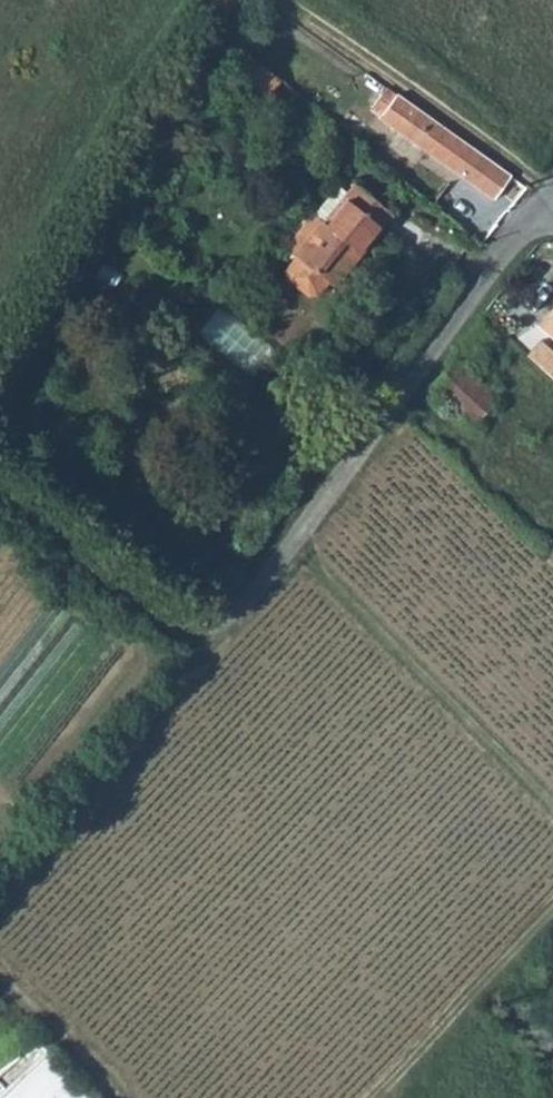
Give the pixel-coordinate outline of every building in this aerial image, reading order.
[(244,48),(230,64),(269,97),(284,80),(244,48)] [(509,175),(388,89),(372,109),(493,196),(509,175)] [(395,214),(355,182),(324,220),(317,214),(288,249),(298,257),(288,270),(289,278),(311,295),(318,294),(329,281),(336,286),(362,255),(358,252),(380,225),(384,228),(395,214)] [(339,188),(317,214),(324,220),(346,193),(339,188)] [(539,326),(552,338),(552,311),(539,326)] [(448,369),(430,387),(473,425),(492,402),(452,363),(448,369)] [(34,1041),(0,1073),(0,1083),(4,1088),(0,1092),(0,1097),(87,1097),(34,1041)]
